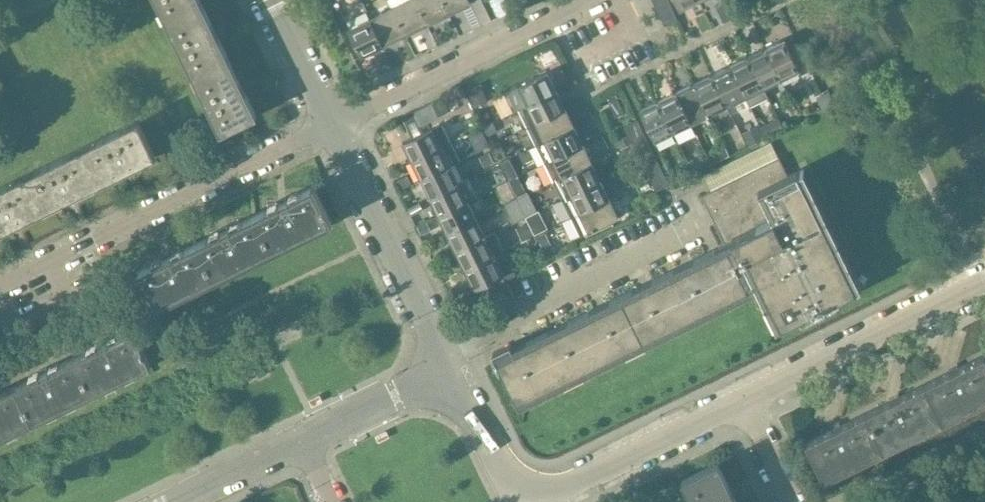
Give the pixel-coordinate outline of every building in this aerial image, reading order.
[(165,20),(202,3),(200,0),(155,0),(165,20)] [(414,0),(389,0),(388,1),(391,8),(404,34),(426,24),(414,0)] [(442,0),(414,0),(426,24),(448,13),(442,0)] [(448,13),(468,3),(469,4),(470,3),(469,0),(442,0),(448,13)] [(497,16),(510,10),(505,0),(489,0),(497,16)] [(653,2),(656,9),(669,3),(668,0),(657,0),(653,2)] [(680,9),(698,0),(675,0),(680,9)] [(202,3),(165,20),(193,76),(229,59),(202,3)] [(669,3),(656,9),(660,17),(673,11),(669,3)] [(404,34),(391,8),(371,18),(383,45),(404,34)] [(673,11),(660,17),(664,26),(677,20),(673,11)] [(348,29),(355,44),(361,56),(363,55),(383,45),(371,18),(350,29),(350,28),(348,29)] [(784,38),(765,48),(781,80),(800,71),(784,38)] [(765,48),(748,56),(764,89),(781,80),(765,48)] [(748,56),(730,65),(745,97),(749,104),(767,96),(763,89),(748,56)] [(229,59),(193,76),(221,133),(257,116),(229,59)] [(730,65),(712,74),(728,106),(745,97),(730,65)] [(519,88),(527,105),(556,90),(548,73),(547,72),(518,86),(519,88)] [(712,74),(694,82),(710,115),(728,106),(712,74)] [(694,82),(676,91),(692,124),(710,115),(694,82)] [(465,89),(474,108),(486,102),(477,84),(465,89)] [(556,90),(527,105),(518,109),(527,127),(565,108),(556,90)] [(676,91),(658,100),(674,132),(692,124),(676,91)] [(658,100),(639,109),(655,141),(674,132),(658,100)] [(421,125),(441,115),(434,101),(414,111),(421,125)] [(565,108),(527,127),(536,145),(574,126),(565,108)] [(138,120),(81,148),(99,184),(155,156),(138,120)] [(625,127),(629,135),(642,129),(637,121),(625,127)] [(432,128),(403,142),(403,144),(404,144),(412,160),(441,146),(450,142),(442,125),(433,129),(432,128)] [(545,163),(582,144),(574,126),(536,145),(545,163)] [(642,129),(629,135),(632,142),(645,136),(642,129)] [(645,136),(632,142),(637,151),(649,145),(645,136)] [(441,146),(412,160),(421,178),(450,164),(459,160),(450,142),(441,146)] [(710,190),(778,157),(776,153),(770,142),(703,175),(708,186),(710,190)] [(591,163),(582,144),(545,163),(553,181),(591,163)] [(649,145),(637,151),(641,159),(653,153),(649,145)] [(713,152),(718,161),(729,155),(724,146),(713,152)] [(81,148),(25,175),(42,211),(99,184),(81,148)] [(653,153),(641,159),(645,167),(657,161),(653,153)] [(747,284),(762,276),(772,298),(769,300),(781,325),(800,316),(815,308),(816,310),(824,306),(823,304),(838,297),(857,288),(799,169),(788,175),(779,157),(778,157),(710,190),(701,195),(727,248),(497,361),(502,371),(517,402),(749,288),(747,284)] [(657,161),(645,167),(648,175),(661,169),(657,161)] [(562,198),(600,180),(591,163),(553,181),(562,198)] [(450,164),(421,178),(430,196),(458,182),(450,164)] [(661,169),(648,175),(652,183),(665,177),(661,169)] [(0,187),(0,232),(42,211),(25,175),(0,187)] [(665,177),(652,183),(656,191),(669,185),(665,177)] [(600,180),(562,198),(571,217),(609,198),(600,180)] [(458,182),(430,196),(438,214),(467,200),(458,182)] [(313,186),(268,208),(254,215),(272,252),(331,223),(313,186)] [(537,212),(528,192),(516,198),(525,218),(537,212)] [(514,223),(525,218),(516,198),(505,204),(514,223)] [(609,198),(571,217),(580,235),(618,217),(617,215),(609,198)] [(467,200),(438,214),(447,232),(476,218),(467,200)] [(254,215),(210,236),(196,243),(214,280),(272,252),(254,215)] [(476,218),(447,232),(456,250),(485,236),(476,218)] [(519,233),(523,240),(534,235),(530,228),(519,233)] [(485,236),(456,250),(465,269),(502,250),(493,232),(485,236)] [(937,240),(931,244),(934,250),(941,247),(937,240)] [(196,243),(152,265),(137,272),(155,309),(214,280),(196,243)] [(553,247),(542,252),(546,259),(557,254),(553,247)] [(502,250),(494,255),(465,269),(473,286),(474,287),(487,280),(491,288),(507,280),(506,278),(514,274),(502,250)] [(507,280),(491,288),(499,304),(515,296),(508,283),(507,280)] [(133,328),(99,344),(74,356),(92,393),(151,365),(133,328)] [(948,369),(949,372),(924,384),(942,421),(984,400),(984,357),(984,355),(958,367),(957,365),(948,369)] [(74,356),(40,372),(15,385),(33,422),(92,393),(74,356)] [(898,394),(890,398),(891,400),(865,413),(884,450),(942,421),(924,384),(899,396),(898,394)] [(0,392),(0,438),(33,422),(15,385),(0,392)] [(832,429),(806,442),(805,442),(824,479),(884,450),(865,413),(840,425),(839,423),(831,427),(832,429)] [(681,480),(692,501),(737,501),(718,463),(681,480)]
